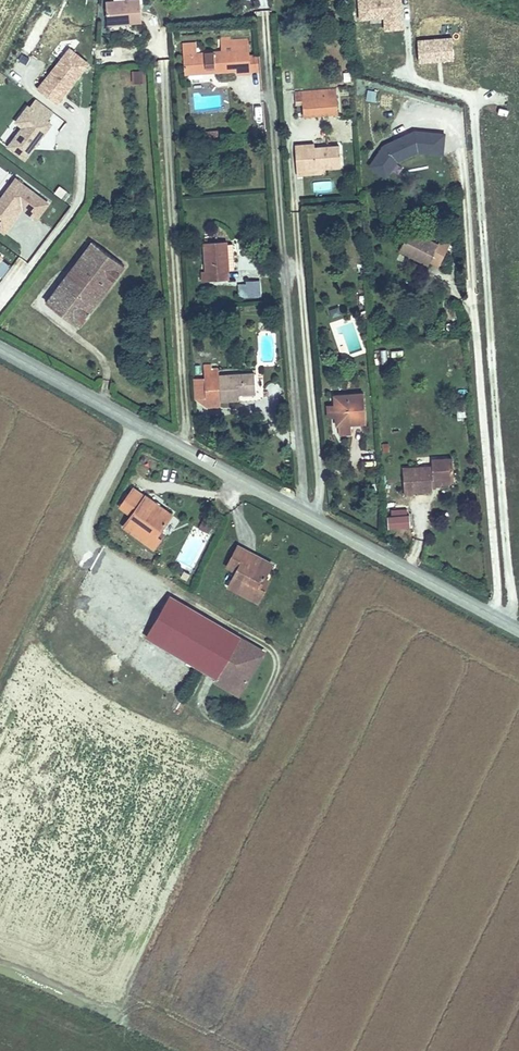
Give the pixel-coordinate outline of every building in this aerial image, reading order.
[(358,21),(384,20),(384,31),(403,30),(402,0),(357,0),(358,21)] [(97,11),(97,33),(137,32),(136,9),(97,11)] [(454,38),(416,38),(416,63),(454,62),(454,38)] [(36,89),(58,106),(90,64),(68,47),(36,89)] [(252,65),(251,49),(233,51),(233,56),(224,57),(224,61),(198,63),(186,64),(187,83),(207,82),(207,78),(216,78),(217,82),(240,80),(240,83),(254,82),(254,79),(252,65)] [(186,64),(198,63),(197,52),(185,53),(186,64)] [(261,64),(252,65),(254,79),(262,78),(261,64)] [(132,83),(145,83),(144,71),(132,71),(132,83)] [(365,101),(376,102),(377,91),(365,91),(365,101)] [(303,106),(303,118),(333,118),(333,92),(303,93),(303,106)] [(303,106),(303,93),(291,93),(291,106),(303,106)] [(3,146),(29,161),(51,123),(49,121),(54,111),(31,98),(3,146)] [(293,148),(294,172),(304,172),(304,175),(318,174),(341,173),(339,151),(302,154),(302,147),(293,148)] [(0,192),(0,231),(7,235),(22,212),(38,222),(51,202),(11,176),(0,192)] [(316,182),(316,192),(332,191),(332,181),(316,182)] [(437,256),(408,239),(398,260),(427,276),(429,272),(438,276),(449,254),(440,250),(437,256)] [(113,270),(80,247),(59,279),(73,289),(66,298),(52,288),(38,308),(70,330),(84,310),(79,306),(94,286),(99,289),(113,270)] [(230,250),(205,252),(207,287),(226,287),(226,277),(232,276),(230,250)] [(11,262),(0,254),(0,278),(11,262)] [(73,289),(59,279),(52,288),(66,298),(73,289)] [(84,310),(99,289),(94,286),(79,306),(84,310)] [(244,292),(244,302),(258,303),(258,290),(244,289),(244,292)] [(231,384),(203,387),(204,410),(218,409),(218,412),(241,410),(240,399),(247,399),(248,402),(258,401),(257,382),(231,384)] [(218,417),(218,412),(218,409),(204,410),(203,391),(192,392),(194,411),(205,419),(218,417)] [(332,406),(333,416),(334,427),(335,436),(337,436),(349,435),(364,434),(362,404),(332,406)] [(326,416),(327,428),(334,427),(333,416),(326,416)] [(430,505),(430,502),(429,495),(453,493),(451,472),(428,474),(429,481),(400,483),(402,511),(413,510),(413,506),(430,505)] [(429,495),(430,502),(438,501),(453,496),(453,493),(429,495)] [(145,516),(133,508),(122,525),(134,533),(133,535),(125,546),(157,566),(163,558),(156,553),(160,548),(170,532),(145,516)] [(134,533),(122,525),(121,527),(133,535),(134,533)] [(385,529),(386,540),(408,539),(407,528),(385,529)] [(166,552),(160,548),(156,553),(163,558),(166,552)] [(247,568),(249,564),(239,560),(229,582),(239,586),(231,602),(261,616),(267,602),(262,601),(273,575),(261,570),(259,574),(247,568)] [(247,568),(259,574),(261,570),(249,564),(247,568)] [(239,650),(165,611),(143,652),(218,691),(222,684),(245,697),(261,666),(257,664),(237,653),(239,650)] [(239,650),(237,653),(257,664),(259,661),(239,650)]
